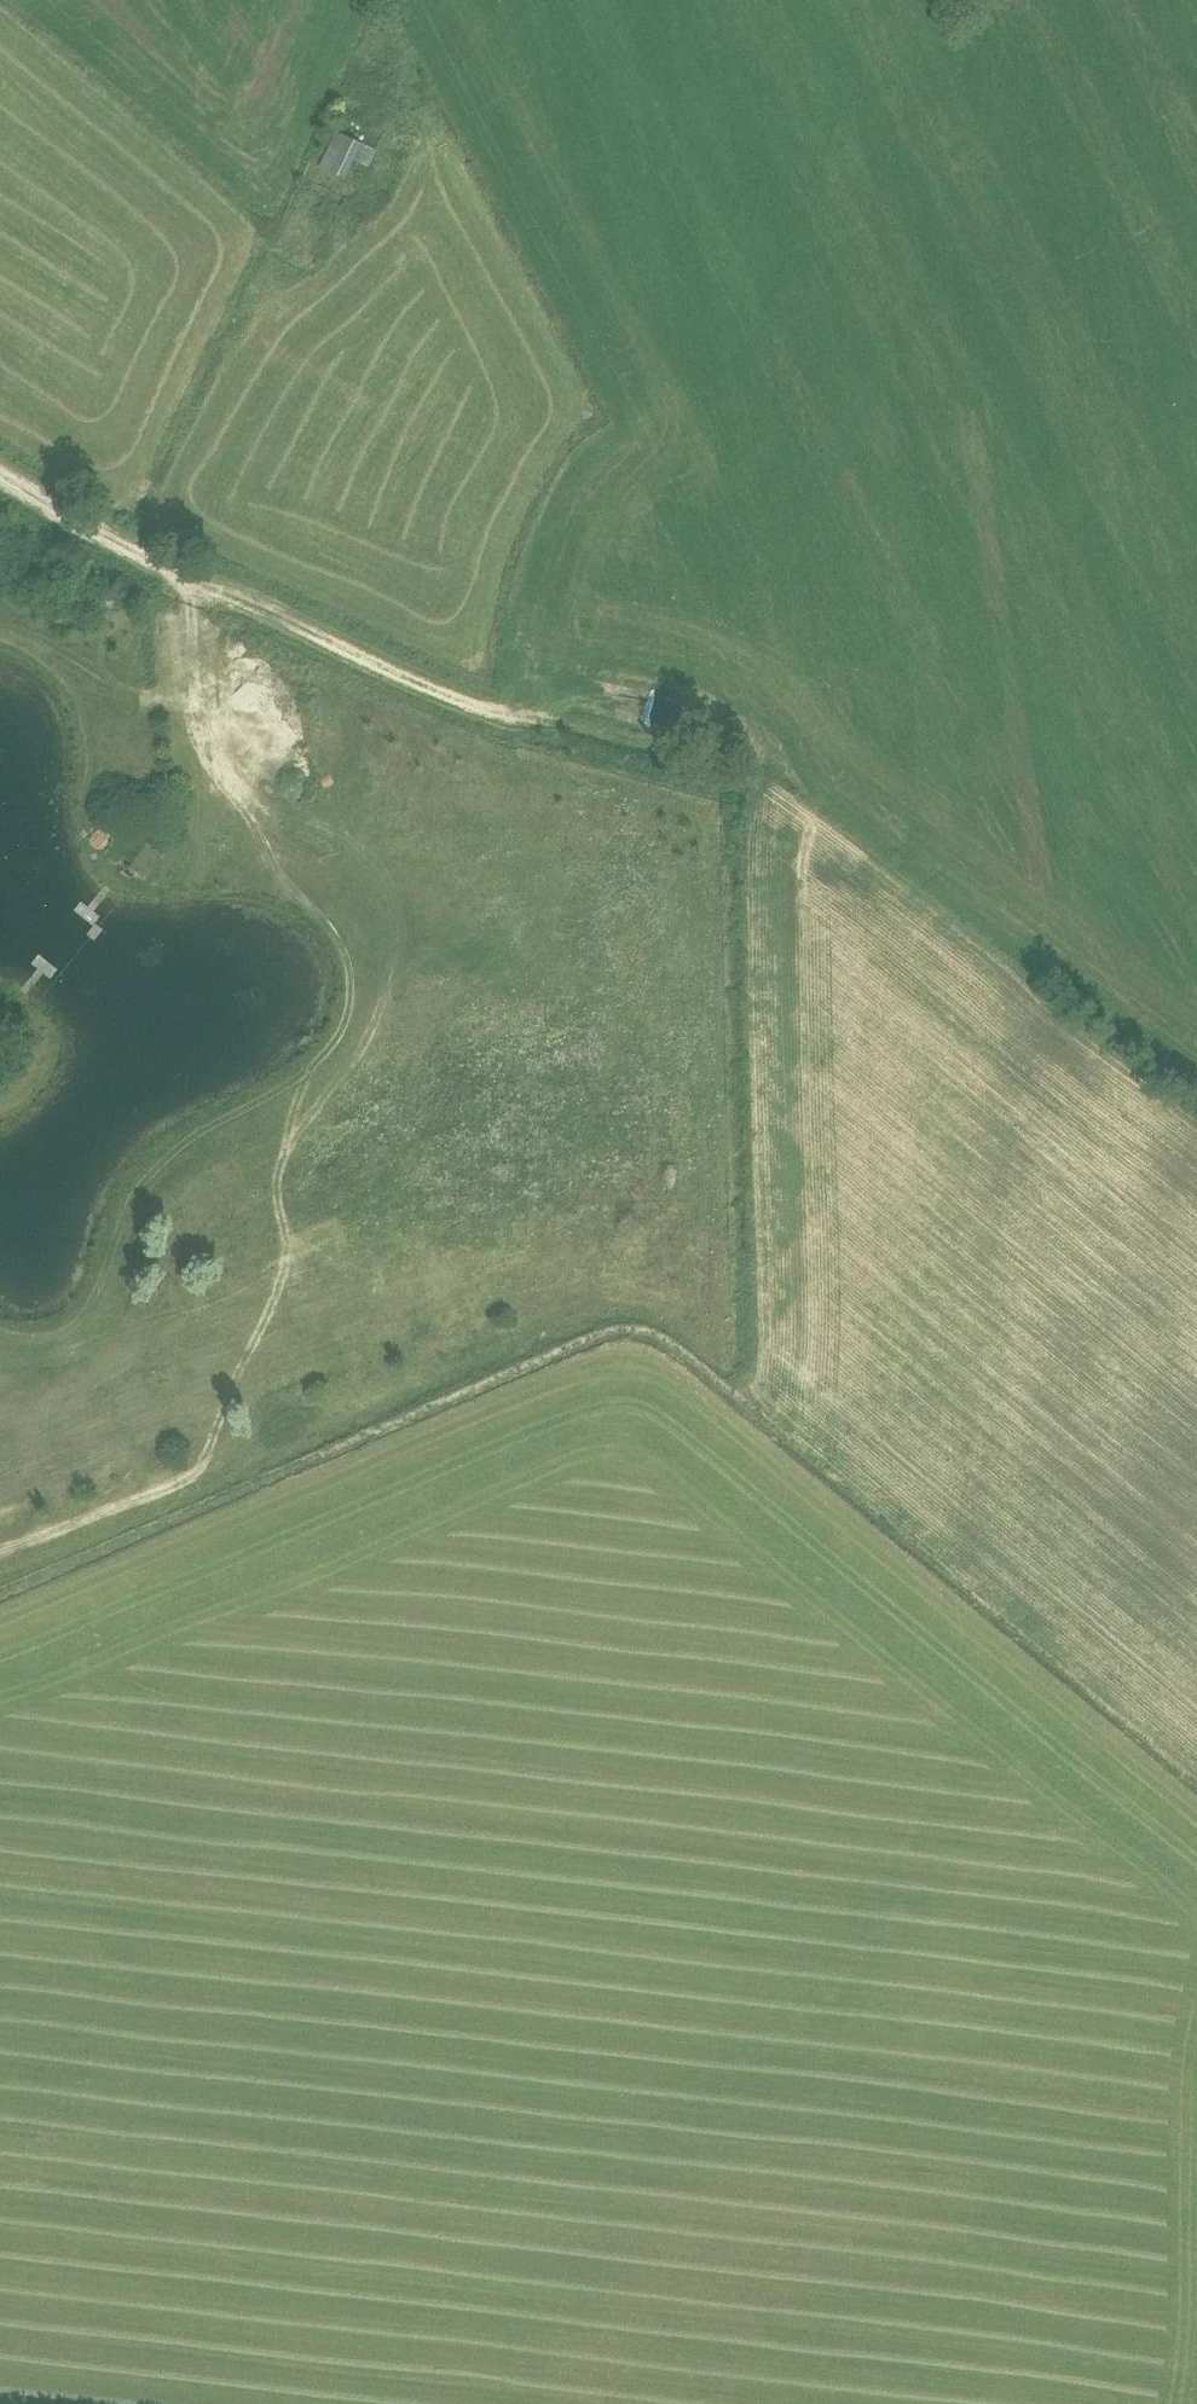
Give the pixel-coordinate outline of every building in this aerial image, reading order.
[(347,177),(363,142),(338,130),(322,164),(347,177)]
